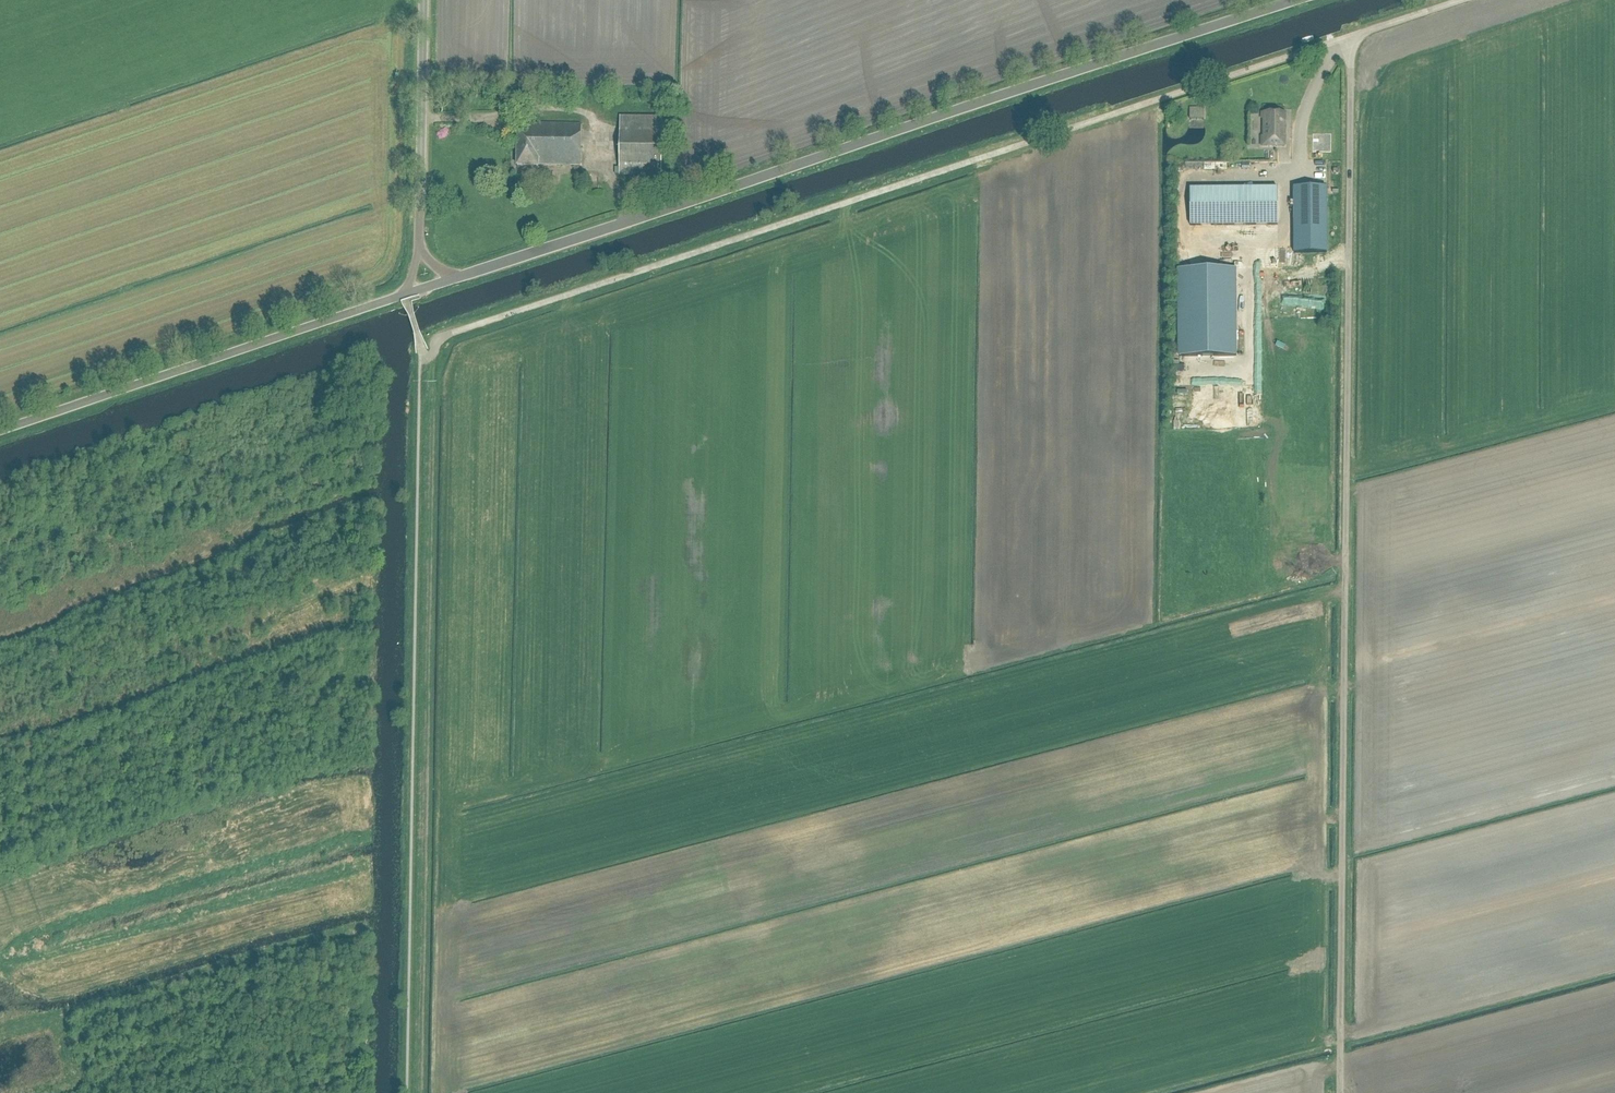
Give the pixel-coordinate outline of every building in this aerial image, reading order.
[(1261,147),(1284,147),(1284,114),(1262,114),(1262,120),(1264,120),(1263,137),(1262,137),(1261,147)] [(621,178),(661,178),(662,121),(621,121),(621,178)] [(580,166),(580,125),(530,124),(529,127),(518,127),(518,167),(538,167),(538,165),(580,166)] [(1190,189),(1190,227),(1278,226),(1277,188),(1210,189),(1190,189)] [(1293,189),(1294,254),(1327,254),(1326,188),(1293,189)] [(1328,314),(1327,270),(1276,269),(1277,315),(1328,314)] [(1175,271),(1177,358),(1235,358),(1237,358),(1236,270),(1209,270),(1175,271)] [(1252,281),(1251,286),(1267,289),(1268,284),(1252,281)] [(1281,316),(1271,317),(1272,324),(1282,322),(1281,316)]
